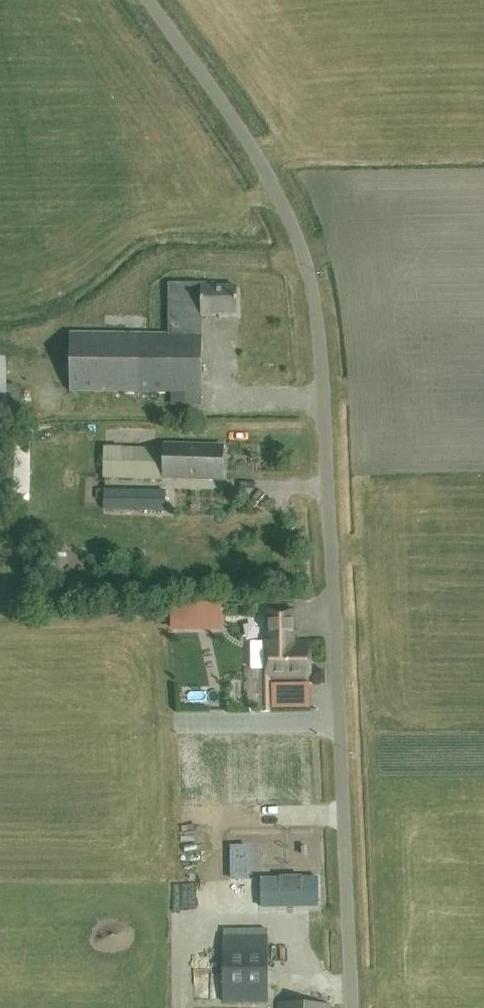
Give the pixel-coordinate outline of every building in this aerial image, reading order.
[(213,284),(169,284),(169,334),(70,333),(70,391),(177,392),(177,406),(202,406),(202,314),(237,314),(237,287),(213,287),(213,284)] [(4,358),(0,358),(0,416),(20,415),(19,387),(5,387),(4,358)] [(15,489),(14,437),(0,438),(1,489),(15,489)] [(223,447),(164,445),(164,465),(223,467),(223,447)] [(106,447),(105,478),(162,480),(163,449),(106,447)] [(26,454),(28,464),(50,460),(48,450),(26,454)] [(165,491),(106,490),(105,510),(164,512),(165,491)] [(174,603),(173,631),(225,631),(225,603),(174,603)] [(294,629),(294,610),(268,610),(268,642),(251,643),(252,669),(266,669),(266,681),(310,681),(310,642),(291,642),(291,629),(294,629)] [(318,881),(262,883),(263,911),(319,909),(318,881)] [(178,888),(178,916),(192,916),(192,888),(178,888)] [(268,1002),(267,936),(224,936),(225,1003),(268,1002)]
